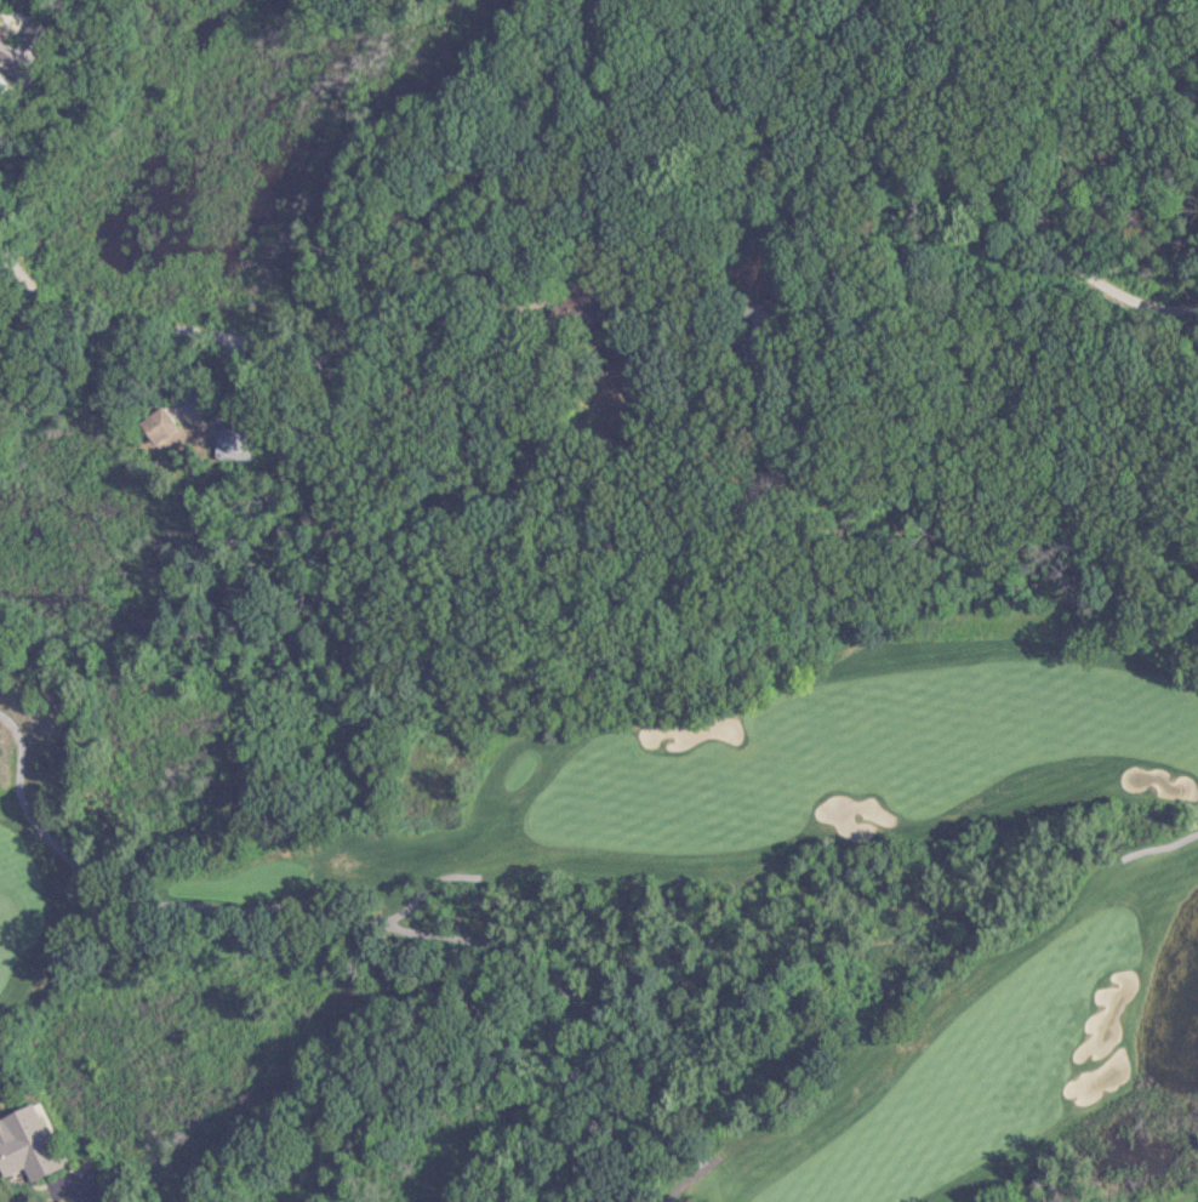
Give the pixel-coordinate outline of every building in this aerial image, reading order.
[(0,1120),(0,1170),(4,1178),(21,1169),(27,1183),(59,1169),(29,1106),(0,1120)]
